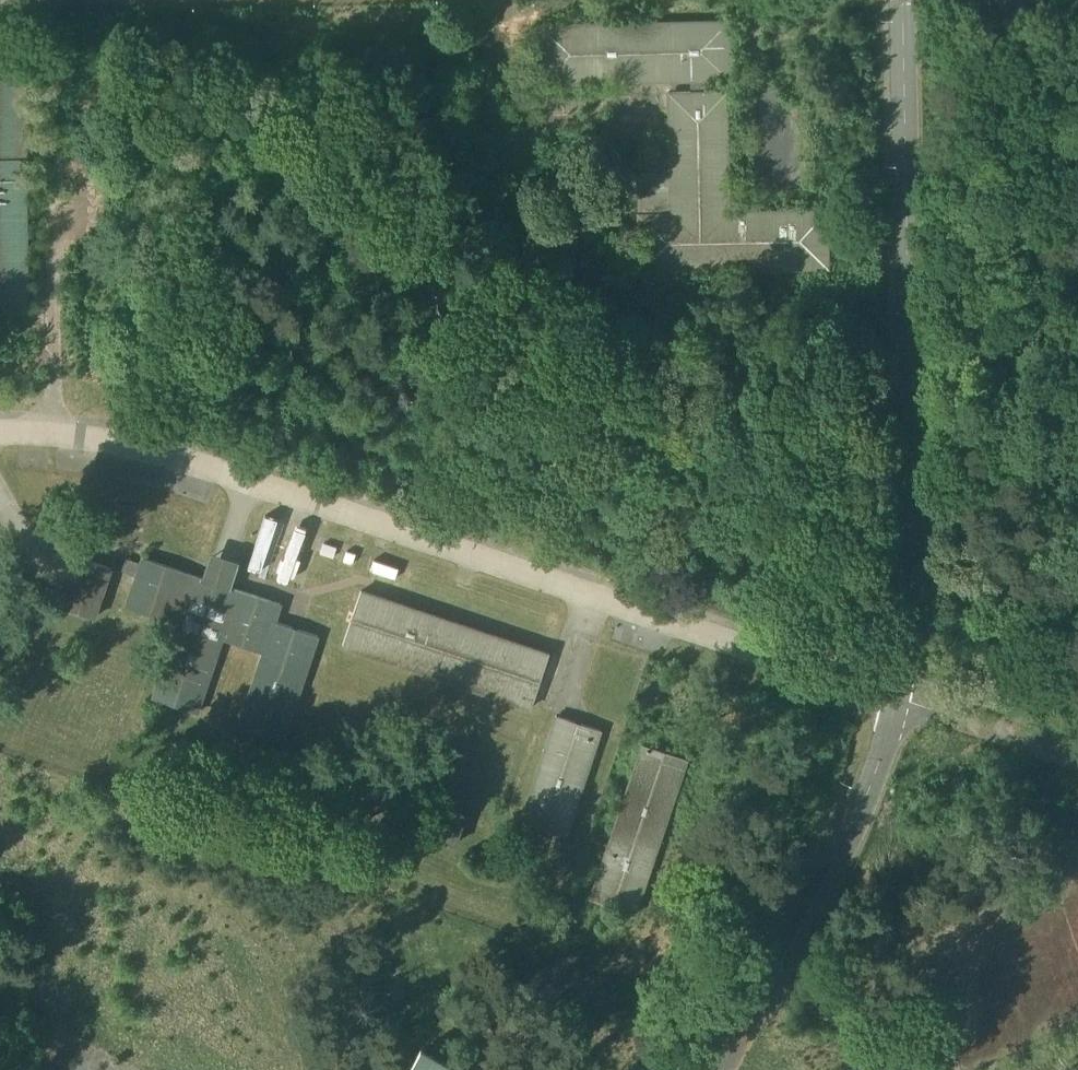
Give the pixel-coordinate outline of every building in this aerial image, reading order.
[(1008,19),(1039,19),(1039,0),(1007,0),(1008,19)] [(728,21),(540,24),(541,81),(729,78),(728,21)] [(27,312),(25,47),(0,47),(0,312),(27,312)] [(726,91),(668,92),(670,174),(638,174),(639,270),(828,267),(827,209),(728,211),(726,91)] [(260,513),(250,566),(268,569),(278,517),(260,513)] [(119,554),(102,617),(118,622),(122,607),(123,607),(136,559),(119,554)] [(111,569),(78,558),(62,607),(95,618),(111,569)] [(280,604),(142,558),(126,607),(177,624),(152,699),(196,713),(221,639),(261,652),(272,622),(274,622),(280,604)] [(548,654),(360,591),(342,646),(530,709),(548,654)] [(261,652),(237,727),(283,742),(318,637),(274,622),(272,622),(261,652)] [(555,717),(521,821),(566,836),(600,732),(555,717)] [(642,745),(590,899),(635,914),(686,760),(642,745)] [(463,816),(435,807),(426,836),(454,845),(463,816)] [(419,1051),(408,1069),(456,1069),(457,1069),(455,1068),(454,1069),(419,1051)]
